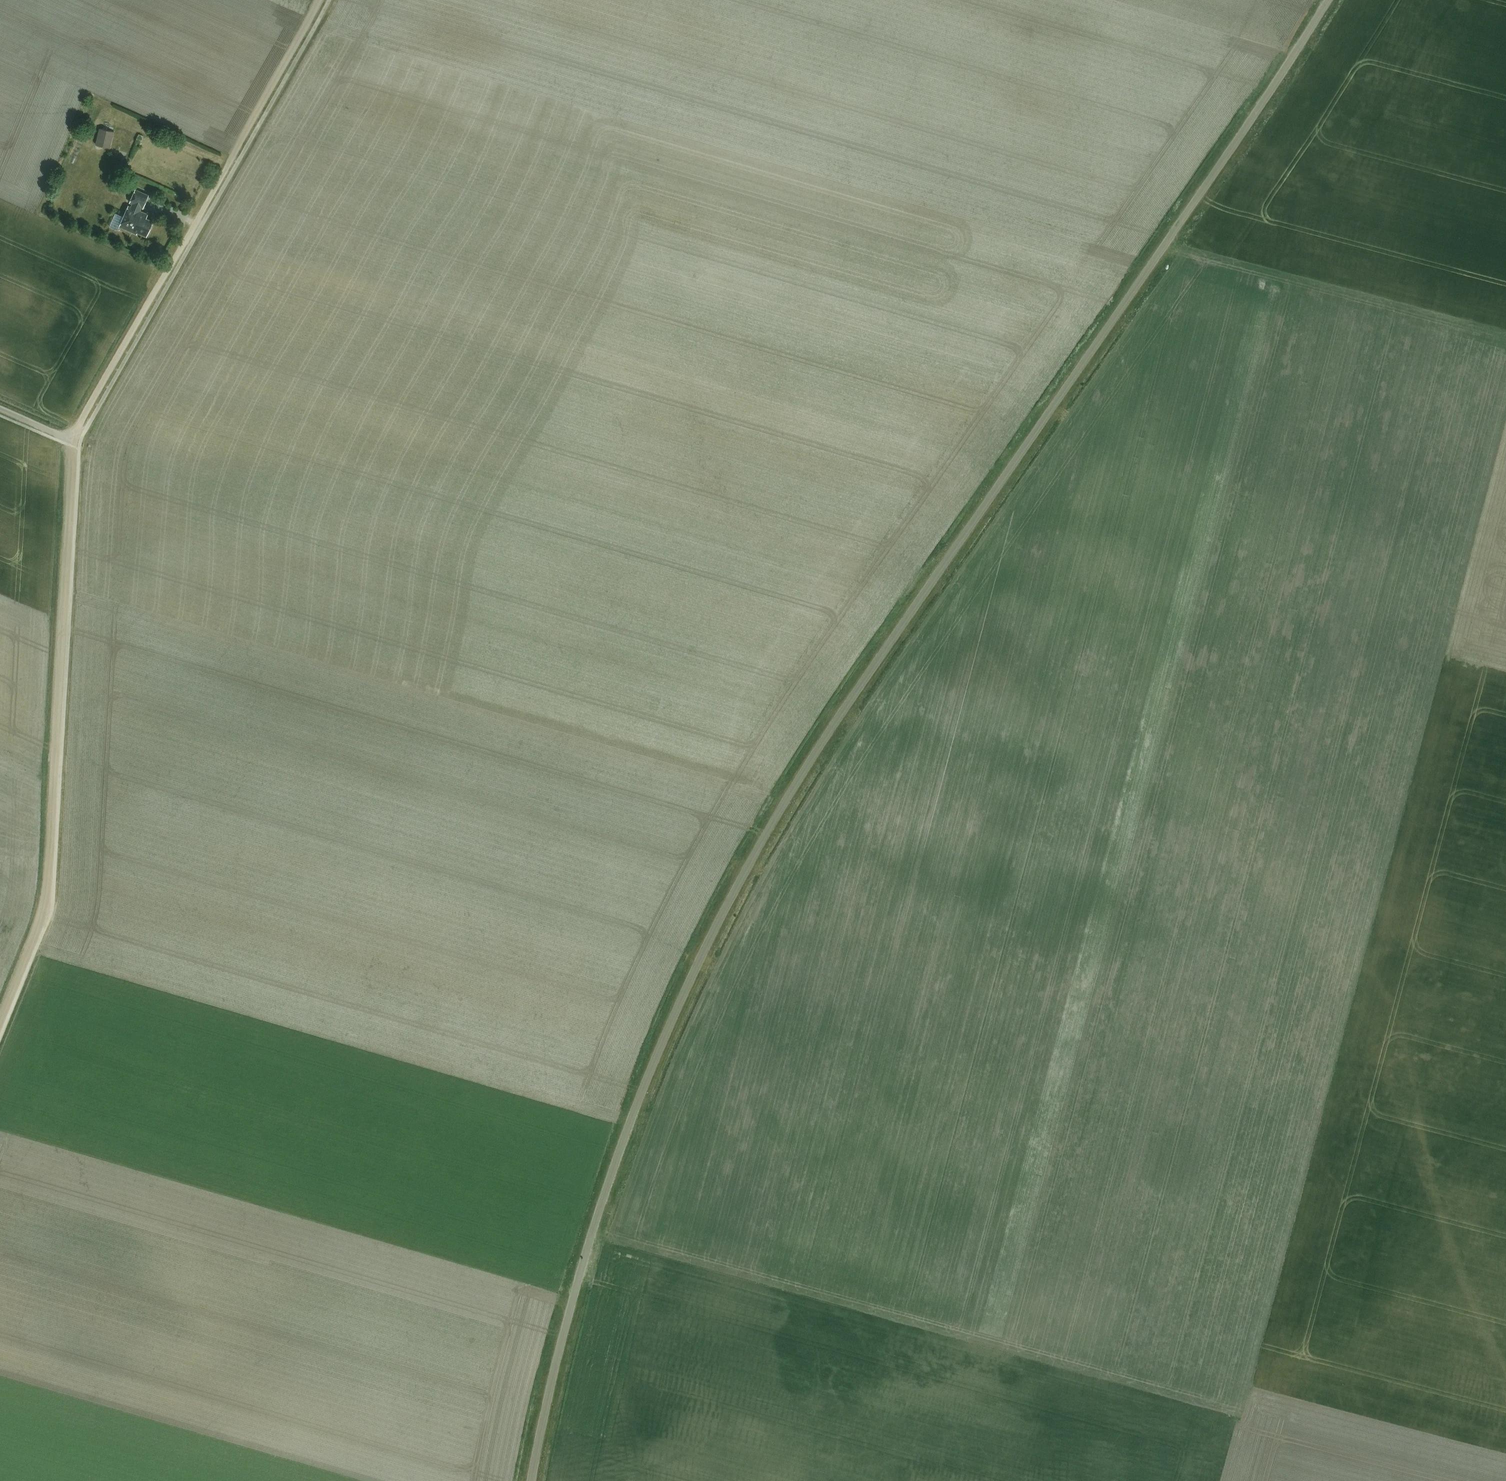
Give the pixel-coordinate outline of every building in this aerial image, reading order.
[(99,129),(96,145),(110,148),(114,132),(99,129)] [(131,207),(128,206),(119,226),(136,234),(137,233),(146,237),(153,221),(144,217),(146,214),(140,211),(141,208),(143,208),(148,195),(135,190),(130,203),(133,204),(131,207)]
